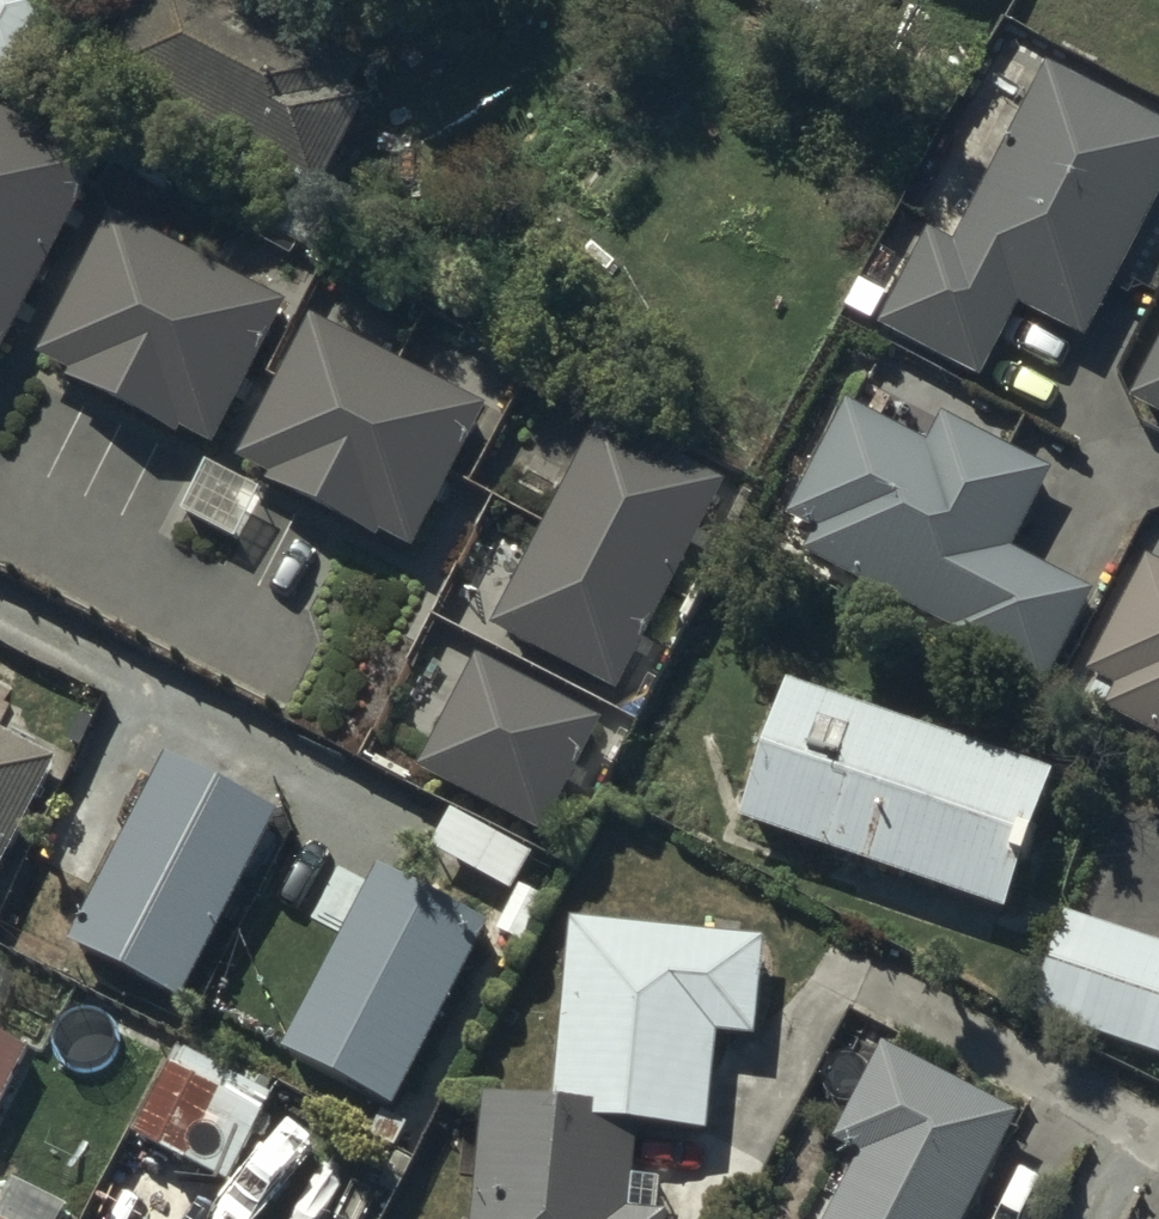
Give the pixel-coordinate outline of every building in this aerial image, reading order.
[(60,0),(0,0),(0,92),(6,95),(60,0)] [(264,0),(136,0),(98,68),(318,191),(387,68),(264,0)] [(1049,68),(957,247),(932,234),(884,328),(980,377),(1017,303),(1088,339),(1158,201),(1158,124),(1049,68)] [(0,112),(0,373),(101,186),(110,171),(0,112)] [(202,266),(113,221),(40,362),(73,379),(73,386),(176,439),(181,430),(214,447),(254,371),(286,309),(202,266)] [(887,301),(863,288),(851,311),(875,324),(887,301)] [(402,369),(313,323),(239,464),(273,482),(269,491),(378,547),(383,538),(413,553),(452,477),(486,413),(402,369)] [(1127,407),(1158,423),(1158,344),(1127,407)] [(1056,474),(942,416),(928,445),(855,407),(797,519),(820,531),(807,556),(953,631),(947,642),(1045,692),(1093,599),(1012,558),(1056,474)] [(620,699),(729,491),(602,425),(548,528),(493,632),(620,699)] [(1147,558),(1089,672),(1118,688),(1106,711),(1158,738),(1158,564),(1147,558)] [(605,732),(480,667),(421,779),(546,844),(605,732)] [(1054,782),(789,690),(741,825),(1006,918),(1054,782)] [(0,738),(0,879),(57,766),(0,738)] [(282,824),(169,767),(76,951),(188,1008),(282,824)] [(534,861),(455,817),(435,852),(514,896),(534,861)] [(490,933),(384,877),(289,1055),(395,1111),(490,933)] [(1069,922),(1036,1019),(1158,1061),(1158,952),(1069,922)] [(574,926),(558,1107),(486,1101),(485,1116),(476,1218),(668,1218),(633,1215),(640,1139),(711,1145),(721,1037),(755,1040),(764,943),(574,926)] [(0,1042),(0,1111),(28,1057),(0,1042)] [(881,1049),(832,1141),(868,1160),(837,1218),(969,1218),(1020,1122),(897,1057),(881,1049)] [(274,1101),(186,1054),(141,1137),(229,1184),(274,1101)]
